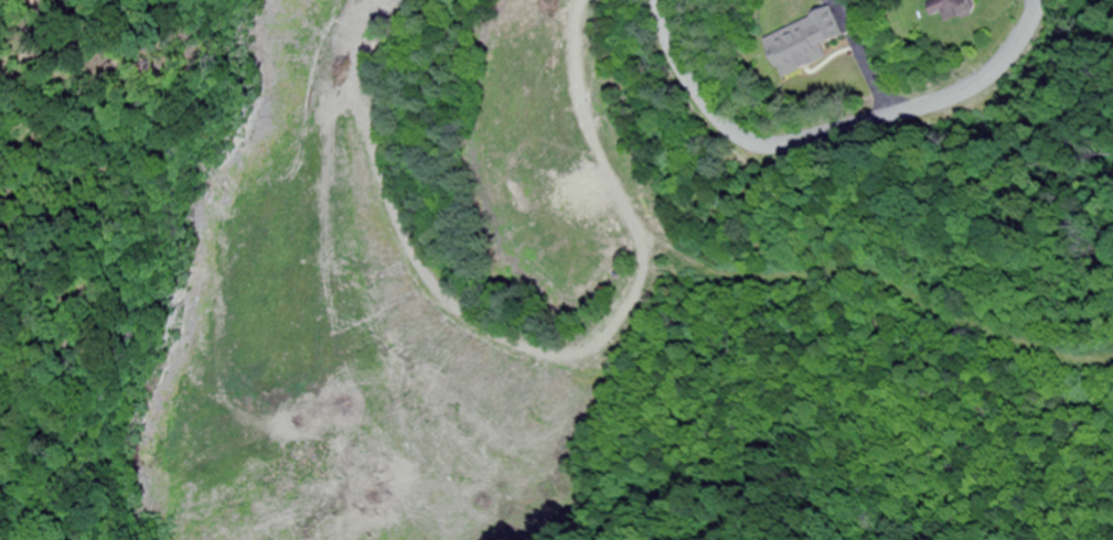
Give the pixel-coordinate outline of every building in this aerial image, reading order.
[(938,2),(932,3),(935,16),(946,12),(949,21),(978,13),(975,0),(938,0),(938,2)]
